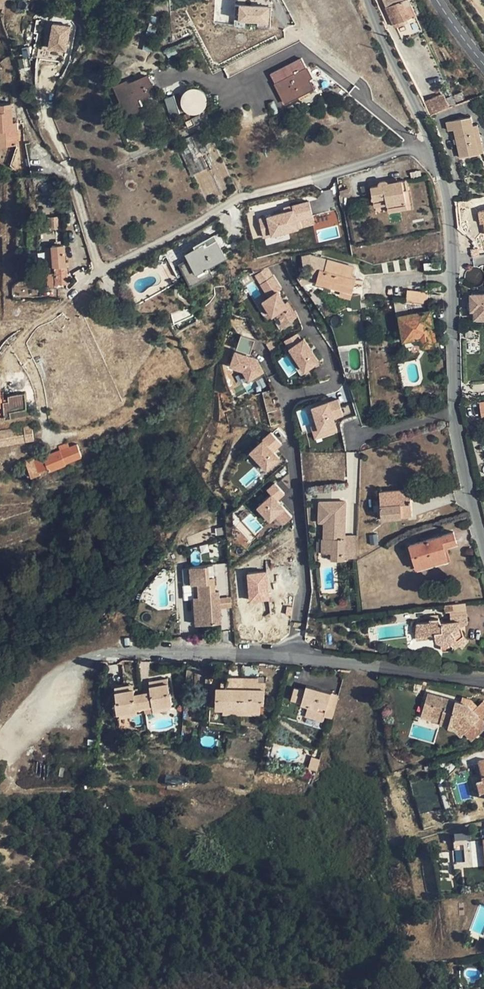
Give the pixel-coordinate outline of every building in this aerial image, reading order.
[(416,15),(409,0),(383,0),(395,28),(405,24),(403,21),(416,15)] [(240,3),(240,22),(272,22),(271,2),(240,3)] [(422,30),(416,15),(403,21),(405,24),(408,23),(413,34),(422,30)] [(55,21),(50,46),(68,50),(73,25),(55,21)] [(286,71),(290,78),(276,84),(286,103),(313,89),(309,80),(312,78),(307,68),(305,69),(302,63),(286,71)] [(128,84),(127,80),(115,85),(127,113),(129,114),(139,110),(139,108),(138,106),(142,104),(140,99),(150,94),(147,87),(152,85),(148,76),(128,84)] [(202,114),(208,92),(188,87),(183,109),(202,114)] [(441,95),(427,101),(432,113),(447,107),(441,95)] [(18,129),(14,129),(14,123),(13,103),(0,103),(0,145),(18,144),(18,129)] [(191,118),(189,113),(183,115),(188,127),(203,121),(201,115),(191,118)] [(461,157),(479,154),(473,127),(471,117),(451,121),(455,131),(463,151),(460,152),(461,157)] [(478,125),(473,127),(479,154),(483,153),(478,125)] [(455,131),(460,152),(463,151),(455,131)] [(404,179),(395,181),(389,182),(389,184),(385,184),(385,181),(383,180),(378,180),(376,182),(376,184),(369,185),(371,198),(384,197),(385,204),(393,202),(394,209),(405,207),(402,190),(406,189),(404,179)] [(373,206),(385,204),(384,197),(371,198),(373,206)] [(260,216),(264,236),(299,228),(299,229),(317,225),(311,199),(297,202),(298,207),(260,216)] [(386,211),(394,209),(393,202),(385,204),(386,211)] [(483,224),(483,222),(482,212),(471,214),(470,208),(459,210),(462,223),(472,221),(474,226),(483,224)] [(74,221),(72,212),(66,213),(68,223),(74,221)] [(213,235),(205,240),(208,245),(216,242),(213,235)] [(208,245),(205,240),(195,245),(196,248),(201,245),(203,248),(208,245)] [(224,256),(216,242),(208,245),(203,248),(201,245),(196,248),(186,254),(189,259),(196,271),(215,261),(224,256)] [(479,242),(473,243),(473,245),(473,246),(471,249),(472,257),(481,255),(479,242)] [(52,246),(52,247),(53,267),(54,267),(55,273),(48,274),(48,284),(50,285),(49,287),(57,287),(57,284),(68,284),(68,266),(65,266),(64,245),(52,246)] [(46,248),(48,274),(55,273),(54,267),(53,267),(52,247),(46,248)] [(318,263),(316,255),(301,257),(302,266),(312,265),(311,273),(314,274),(316,264),(318,263)] [(215,261),(196,271),(189,259),(179,264),(190,285),(219,269),(215,261)] [(324,285),(352,293),(354,285),(349,283),(351,278),(353,268),(327,260),(326,265),(321,263),(316,283),(324,285)] [(280,312),(287,322),(299,314),(291,302),(288,304),(280,290),(283,288),(269,267),(257,275),(270,295),(264,299),(274,315),(280,312)] [(351,299),(352,293),(324,285),(322,291),(351,299)] [(439,304),(440,295),(427,294),(426,302),(439,304)] [(472,295),(472,311),(476,311),(476,319),(483,319),(483,295),(472,295)] [(383,307),(381,299),(369,298),(361,301),(362,308),(375,307),(375,308),(383,307)] [(430,311),(399,317),(403,340),(420,337),(421,345),(423,346),(431,345),(432,342),(436,342),(430,311)] [(321,360),(306,336),(303,338),(299,331),(287,339),(306,369),(321,360)] [(250,379),(266,370),(259,358),(236,350),(231,365),(245,370),(250,379)] [(9,395),(10,401),(4,401),(6,418),(27,415),(24,394),(9,395)] [(345,414),(340,398),(314,405),(319,422),(313,424),(317,437),(339,430),(335,417),(345,414)] [(478,407),(466,409),(468,421),(480,419),(478,407)] [(251,450),(268,469),(282,457),(276,450),(284,443),(273,431),(251,450)] [(79,451),(77,446),(77,445),(60,451),(64,461),(64,462),(81,456),(79,451)] [(64,461),(60,451),(59,450),(34,460),(38,471),(47,467),(48,470),(65,463),(64,462),(64,461)] [(284,524),(294,516),(279,499),(286,493),(276,481),(268,488),(273,493),(259,504),(272,520),(277,515),(284,524)] [(411,516),(408,490),(379,492),(381,519),(411,516)] [(344,544),(346,502),(319,501),(319,523),(322,523),(321,538),(323,538),(322,553),(332,553),(332,561),(344,561),(344,559),(357,560),(357,555),(344,554),(344,544)] [(443,547),(447,546),(455,543),(452,532),(409,545),(415,568),(446,559),(444,551),(443,547)] [(357,555),(357,545),(344,544),(344,554),(357,555)] [(197,597),(198,624),(219,623),(218,606),(217,595),(217,589),(212,590),(211,576),(206,576),(205,564),(186,565),(188,585),(196,585),(197,597)] [(229,594),(217,595),(218,606),(230,605),(229,594)] [(466,611),(465,603),(452,605),(454,612),(466,611)] [(445,613),(454,612),(452,605),(443,606),(445,613)] [(429,619),(429,622),(416,623),(415,636),(434,635),(435,640),(441,644),(441,650),(452,650),(452,647),(454,648),(459,645),(462,648),(468,640),(459,634),(458,627),(467,624),(466,615),(449,617),(449,622),(441,622),(437,618),(429,619)] [(223,708),(240,708),(242,678),(234,678),(233,682),(227,682),(221,682),(220,688),(220,697),(216,696),(215,707),(222,708),(223,708)] [(251,683),(251,678),(242,678),(240,708),(250,709),(254,709),(255,704),(259,704),(263,704),(264,684),(257,683),(251,683)] [(148,690),(140,692),(142,707),(150,706),(150,707),(170,705),(168,693),(166,693),(164,679),(152,680),(153,685),(147,686),(148,690)] [(134,708),(142,707),(140,692),(131,692),(131,688),(129,688),(125,689),(125,684),(121,685),(113,688),(114,700),(112,700),(114,713),(134,710),(134,708)] [(332,719),(338,699),(330,697),(330,695),(307,687),(305,692),(295,689),(291,700),(301,703),(301,705),(316,710),(314,715),(323,718),(324,716),(332,719)] [(438,721),(438,722),(454,727),(461,733),(463,731),(471,739),(483,726),(483,721),(482,719),(473,710),(467,704),(427,692),(425,699),(433,703),(430,713),(440,716),(438,721)] [(420,715),(438,721),(440,716),(430,713),(433,703),(425,699),(424,703),(420,715)] [(473,710),(482,719),(483,717),(483,704),(482,702),(473,710)] [(240,708),(239,714),(258,715),(259,704),(255,704),(254,709),(250,709),(240,708)] [(312,756),(310,766),(319,768),(321,757),(312,756)] [(476,798),(483,797),(481,784),(474,786),(476,798)]
